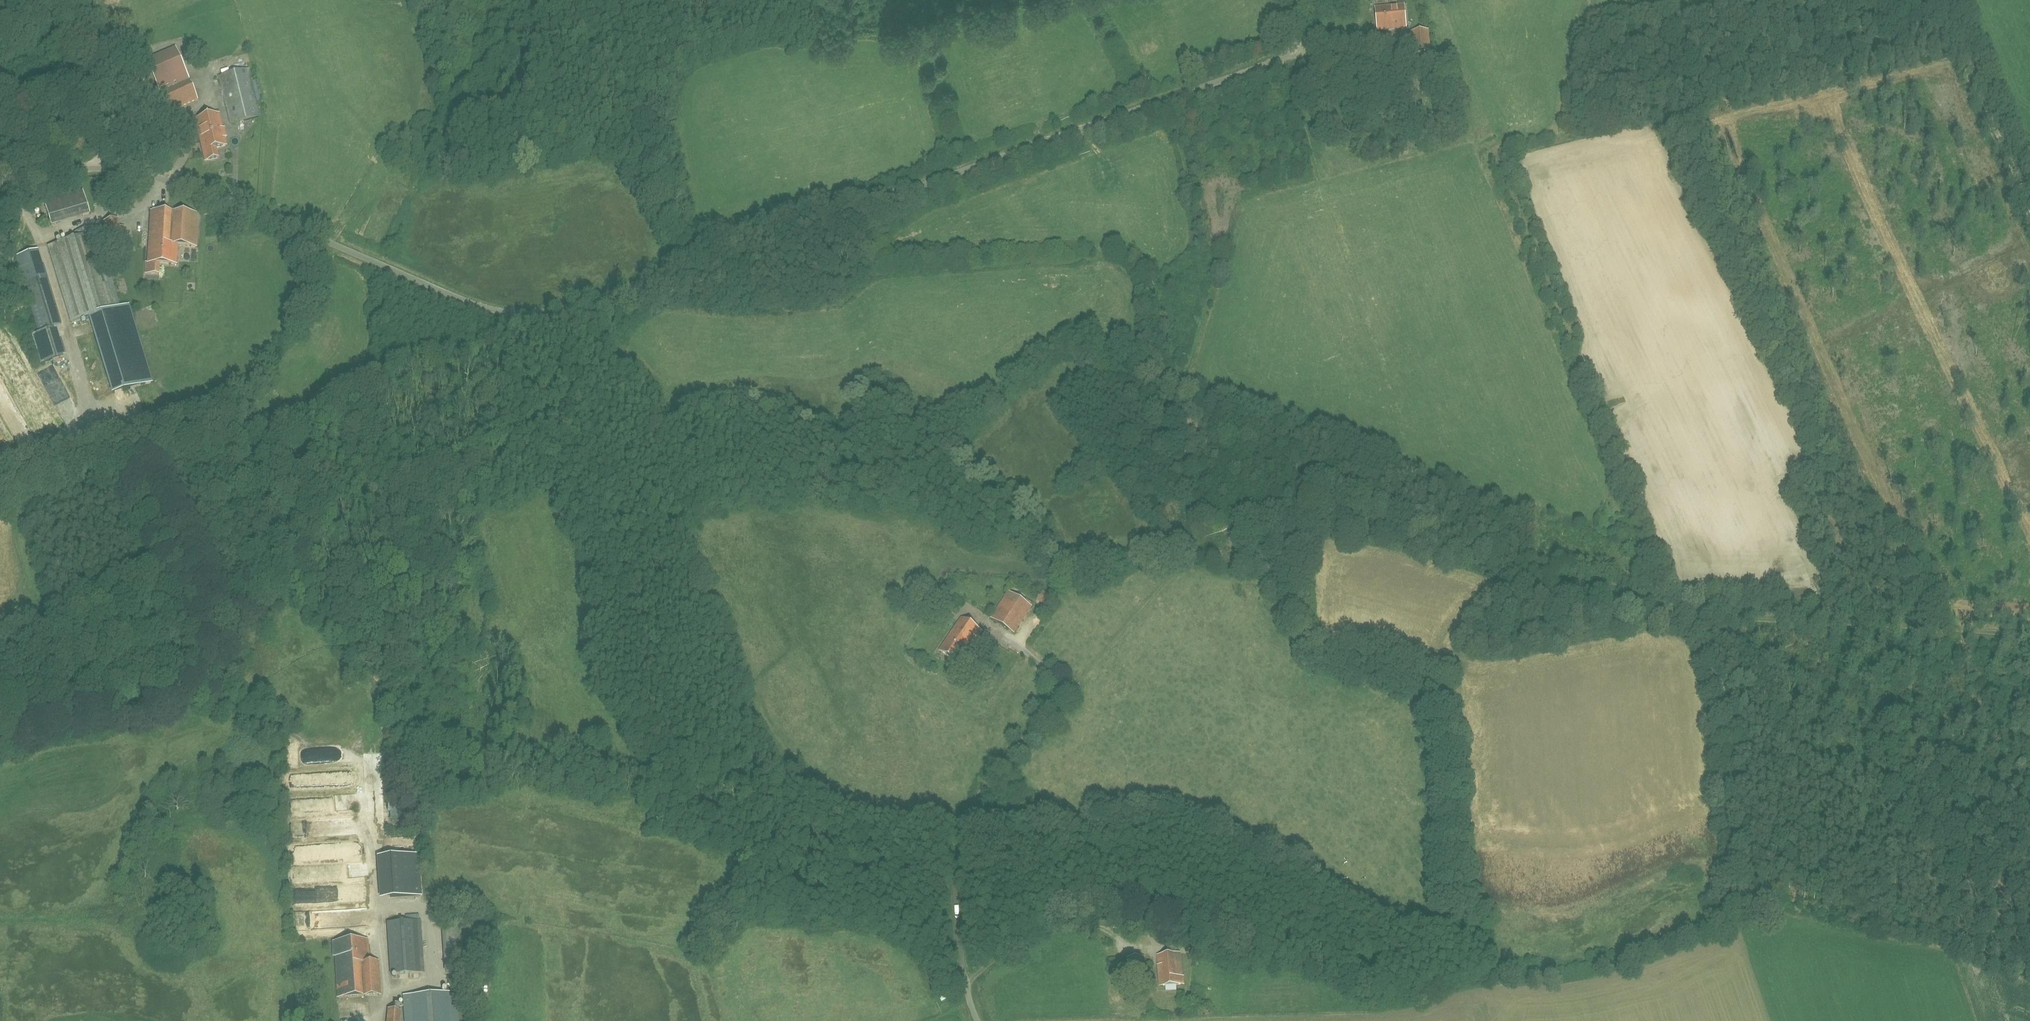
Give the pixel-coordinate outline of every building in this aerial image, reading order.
[(1378,30),(1406,27),(1403,6),(1376,8),(1378,30)] [(1414,52),(1430,50),(1428,30),(1412,32),(1414,52)] [(168,113),(198,100),(175,47),(144,61),(155,86),(156,86),(168,113)] [(1391,62),(1391,64),(1391,78),(1392,78),(1400,78),(1402,78),(1402,62),(1391,62)] [(231,124),(260,116),(248,69),(219,76),(231,124)] [(218,114),(196,120),(206,161),(217,158),(215,148),(226,146),(224,138),(226,137),(223,128),(221,128),(218,114)] [(90,213),(83,190),(45,202),(52,225),(90,213)] [(197,247),(199,214),(150,211),(147,263),(146,263),(145,274),(158,274),(159,263),(176,265),(177,246),(197,247)] [(125,227),(119,228),(117,220),(104,223),(106,231),(100,232),(104,249),(101,250),(95,227),(74,233),(76,239),(48,247),(71,323),(90,318),(113,393),(151,382),(127,305),(119,308),(103,255),(105,255),(106,258),(130,252),(125,227)] [(24,282),(39,333),(33,335),(41,364),(61,358),(52,329),(57,328),(39,269),(43,267),(38,250),(16,257),(19,267),(17,268),(19,275),(21,274),(24,283),(24,282)] [(3,347),(34,404),(48,397),(17,339),(3,347)] [(1033,607),(1025,602),(1009,591),(991,618),(1007,629),(1015,634),(1033,607)] [(1036,601),(1048,609),(1055,599),(1043,591),(1036,601)] [(960,664),(982,632),(961,618),(939,650),(960,664)] [(299,808),(300,795),(291,795),(290,808),(299,808)] [(310,820),(312,832),(336,828),(334,816),(310,820)] [(337,842),(294,842),(294,852),(337,852),(337,842)] [(393,892),(400,891),(398,872),(391,873),(393,892)] [(392,882),(384,882),(384,891),(392,892),(392,882)] [(344,909),(331,910),(332,923),(345,922),(344,909)] [(300,921),(310,920),(309,911),(299,912),(300,921)] [(391,975),(423,973),(419,921),(415,921),(406,922),(387,923),(391,975)] [(441,924),(445,973),(475,970),(471,921),(441,924)] [(334,939),(366,935),(365,929),(369,928),(368,924),(360,925),(361,934),(355,935),(354,930),(334,932),(334,939)] [(338,998),(380,995),(379,962),(367,963),(365,940),(332,943),(334,957),(335,957),(338,998)] [(1159,986),(1183,984),(1183,977),(1182,977),(1180,954),(1157,956),(1157,965),(1158,976),(1159,986)] [(455,992),(404,996),(406,1020),(457,1020),(455,992)] [(401,1011),(388,1010),(387,1020),(400,1020),(401,1011)]
